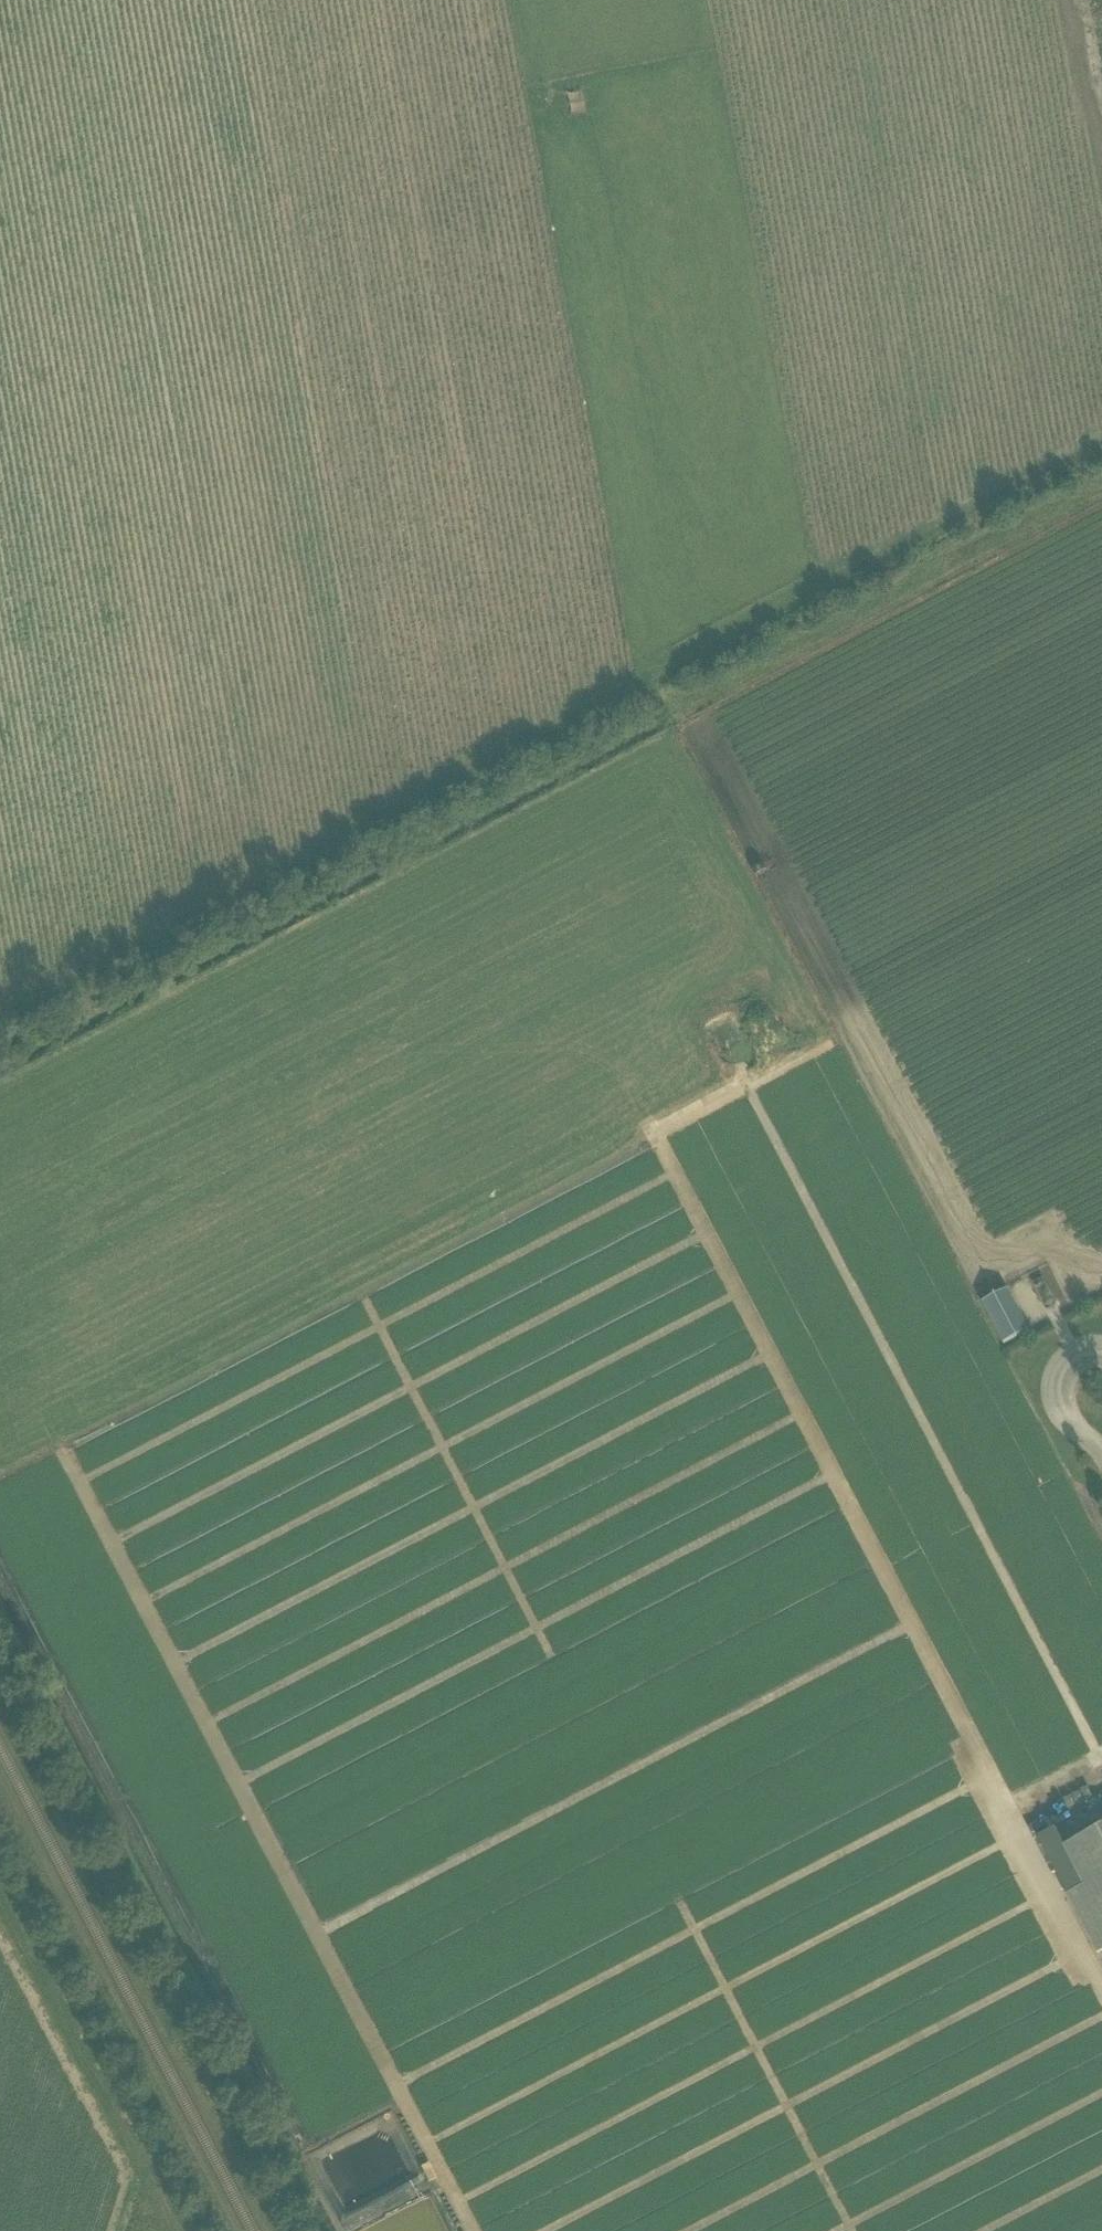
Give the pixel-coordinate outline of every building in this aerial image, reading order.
[(1006,1287),(979,1301),(1001,1343),(1028,1329),(1006,1287)] [(1065,1847),(1101,1918),(1101,1827),(1065,1847)]
